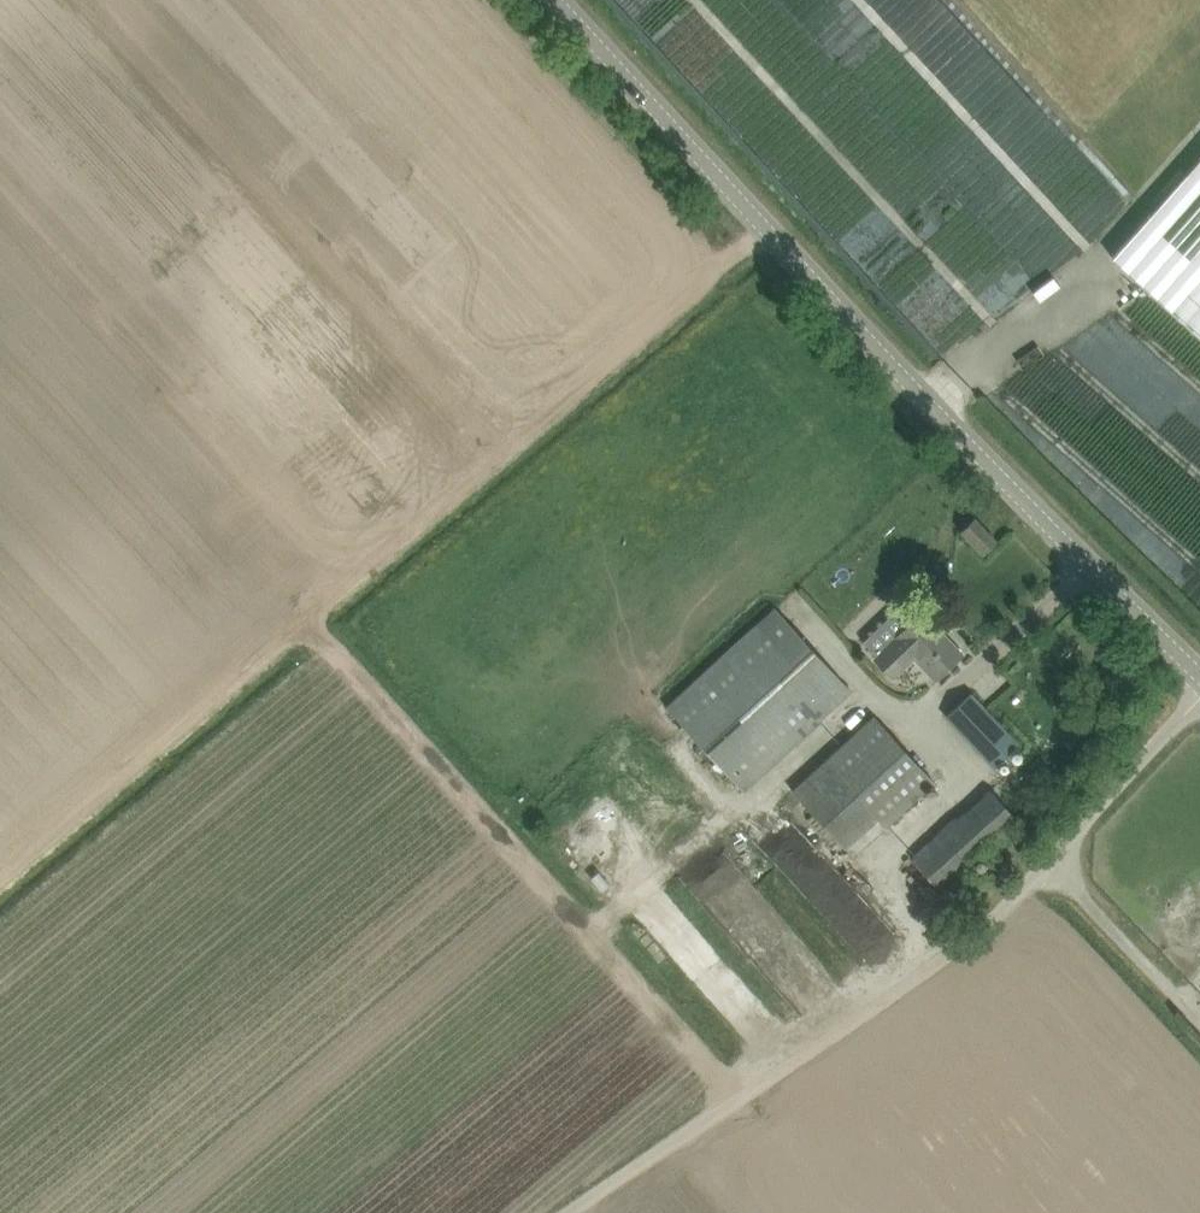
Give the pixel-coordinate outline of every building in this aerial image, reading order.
[(1112,256),(1199,335),(1199,158),(1112,256)] [(1124,316),(1146,303),(1133,280),(1111,293),(1124,316)] [(1018,313),(1025,323),(1045,310),(1038,300),(1018,313)] [(997,540),(974,517),(960,530),(983,553),(997,540)] [(887,645),(873,658),(892,679),(914,657),(935,679),(962,653),(936,626),(941,621),(927,607),(909,623),(887,645)] [(667,709),(742,790),(851,691),(775,609),(667,709)] [(1016,744),(969,694),(947,714),(995,764),(1016,744)] [(935,781),(873,715),(791,789),(844,848),(877,819),(884,827),(935,781)] [(1017,818),(987,785),(911,858),(942,892),(991,846),(990,844),(1017,818)]
